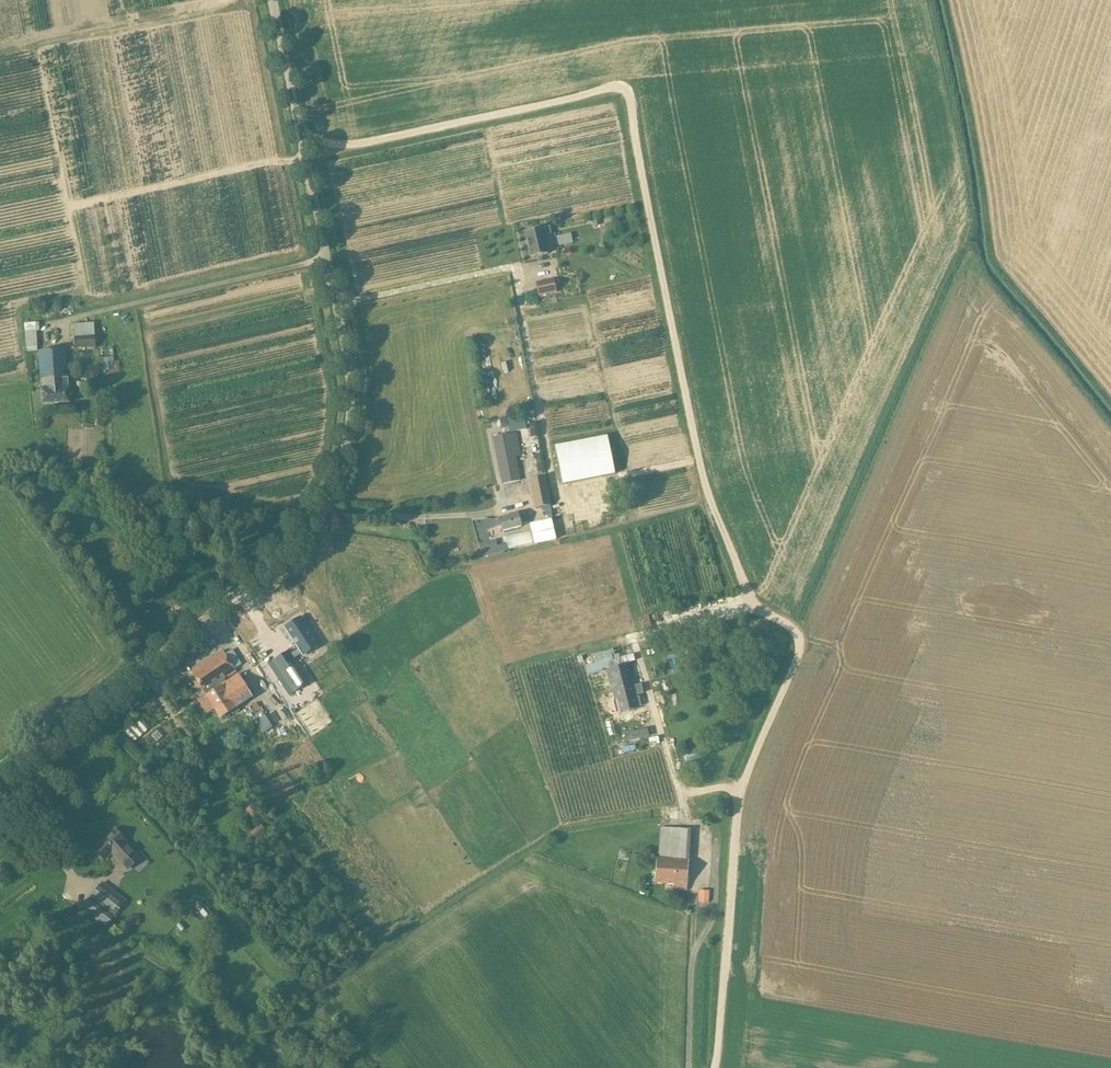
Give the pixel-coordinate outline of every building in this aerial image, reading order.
[(543,228),(525,232),(531,257),(548,254),(544,236),(551,234),(550,227),(543,228)] [(558,235),(560,245),(575,242),(572,232),(558,235)] [(539,297),(556,293),(553,279),(536,283),(539,297)] [(40,331),(39,323),(35,323),(24,323),(25,332),(36,331),(40,331)] [(75,349),(95,348),(94,323),(73,324),(75,349)] [(38,350),(42,389),(42,404),(70,403),(69,387),(67,348),(38,350)] [(109,361),(115,360),(115,356),(102,357),(103,371),(110,370),(109,361)] [(525,424),(524,416),(500,420),(501,428),(525,424)] [(492,437),(502,484),(521,480),(516,459),(523,457),(518,433),(511,434),(511,433),(492,437)] [(607,435),(555,445),(563,484),(615,474),(607,435)] [(546,477),(529,481),(534,509),(551,505),(546,477)] [(553,519),(551,509),(552,509),(551,505),(541,507),(542,511),(545,511),(546,516),(548,515),(549,520),(552,519),(553,519)] [(503,531),(521,526),(520,524),(527,522),(525,514),(518,516),(518,514),(499,519),(503,531)] [(550,522),(532,527),(535,543),(554,538),(550,522)] [(479,547),(482,558),(499,554),(496,542),(479,547)] [(302,656),(319,644),(301,618),(283,629),(302,656)] [(210,636),(200,643),(205,650),(215,644),(210,636)] [(257,656),(291,720),(311,710),(277,646),(257,656)] [(223,650),(190,671),(203,693),(208,689),(211,693),(206,696),(214,710),(230,700),(222,686),(225,684),(223,680),(237,672),(223,650)] [(611,691),(634,685),(628,664),(615,667),(611,650),(593,655),(595,662),(586,665),(589,674),(604,670),(603,669),(605,668),(611,691)] [(239,675),(225,684),(222,686),(230,700),(214,710),(220,719),(231,712),(233,715),(240,711),(238,707),(254,698),(239,675)] [(611,691),(604,692),(605,697),(612,695),(613,698),(612,699),(615,712),(642,705),(638,692),(643,690),(641,684),(634,685),(611,691)] [(256,702),(251,706),(256,713),(261,710),(256,702)] [(261,733),(271,726),(264,715),(254,721),(261,733)] [(126,732),(135,742),(151,727),(142,717),(126,732)] [(647,728),(625,733),(626,741),(649,736),(647,728)] [(162,737),(157,731),(151,736),(156,742),(162,737)] [(654,740),(641,743),(642,749),(655,746),(654,740)] [(631,746),(614,751),(616,757),(633,752),(631,746)] [(245,801),(251,818),(261,814),(256,802),(254,802),(253,798),(245,801)] [(253,838),(265,829),(261,824),(249,833),(253,838)] [(688,860),(687,860),(689,829),(660,827),(658,858),(656,858),(655,882),(674,884),(674,890),(687,891),(688,860)] [(116,850),(127,862),(131,866),(139,858),(135,854),(136,853),(125,841),(126,841),(114,828),(93,847),(105,860),(116,850)] [(260,895),(261,885),(247,883),(245,893),(260,895)] [(123,901),(101,884),(83,907),(105,924),(123,901)] [(698,902),(709,903),(710,890),(699,889),(698,902)] [(211,912),(201,900),(195,906),(196,908),(201,913),(205,917),(211,912)] [(140,925),(139,915),(128,916),(128,925),(140,925)] [(185,929),(181,922),(177,925),(181,932),(185,929)]
